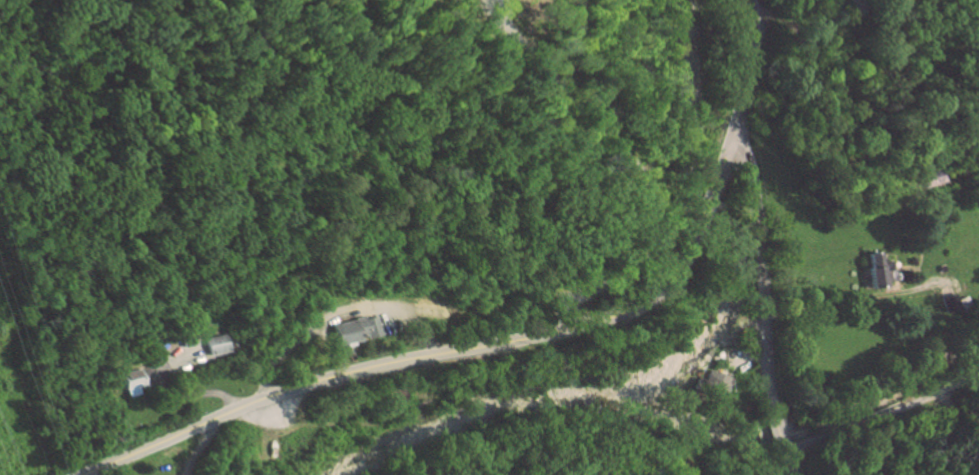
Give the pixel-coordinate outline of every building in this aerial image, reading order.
[(895,283),(895,269),(880,269),(880,252),(870,252),(871,284),(895,283)] [(382,334),(376,314),(334,324),(339,344),(364,338),(382,334)] [(229,351),(226,333),(205,337),(208,355),(229,351)] [(184,348),(173,351),(176,361),(200,353),(194,334),(181,338),(184,348)] [(144,385),(140,368),(121,373),(127,397),(140,394),(138,386),(144,385)]
